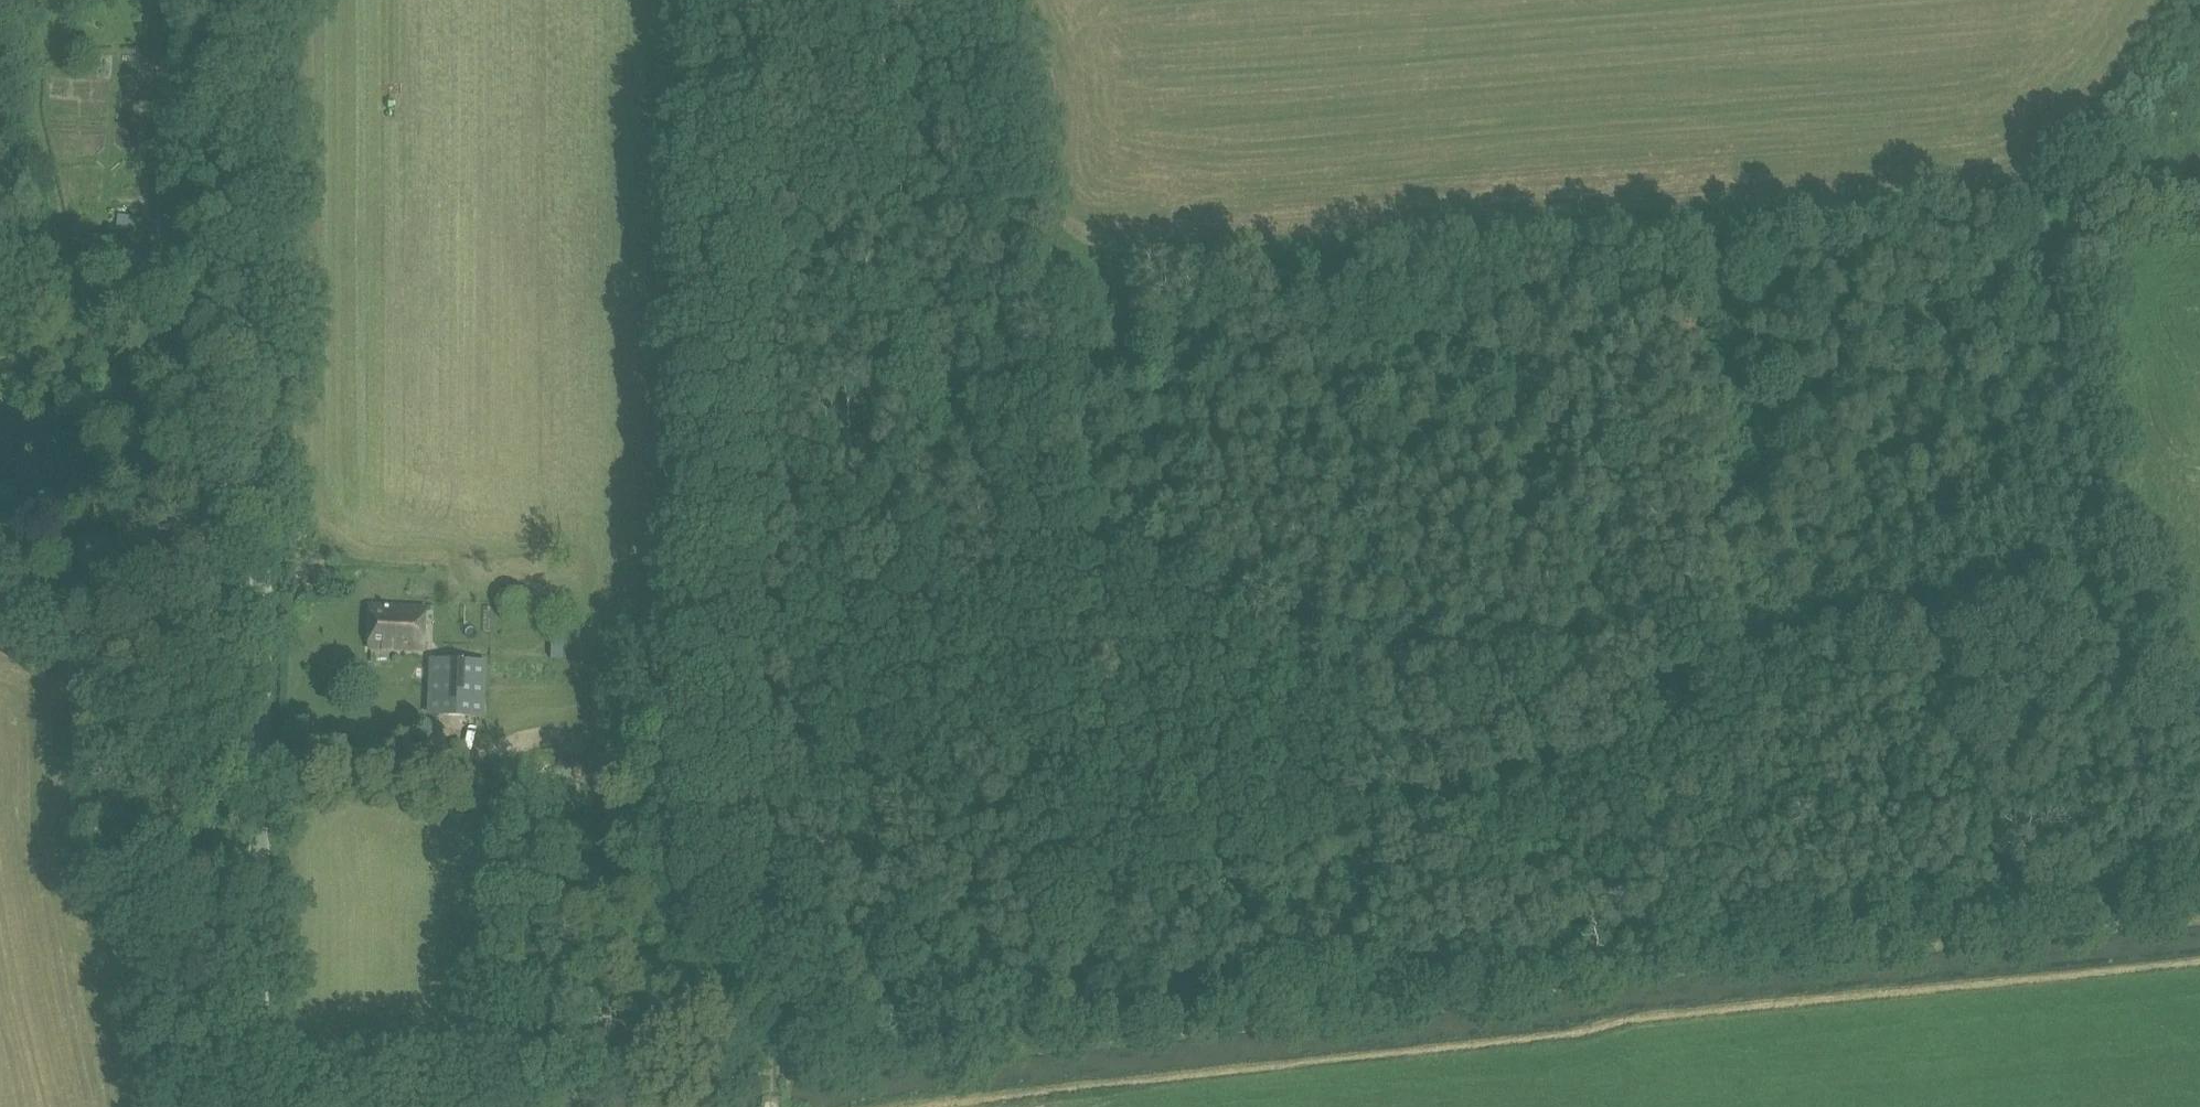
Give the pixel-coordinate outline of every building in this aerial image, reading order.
[(371,605),(369,649),(425,651),(426,608),(371,605)] [(552,631),(551,658),(565,659),(566,632),(552,631)] [(429,675),(428,694),(428,714),(445,714),(485,716),(487,657),(447,656),(430,655),(429,675)]
